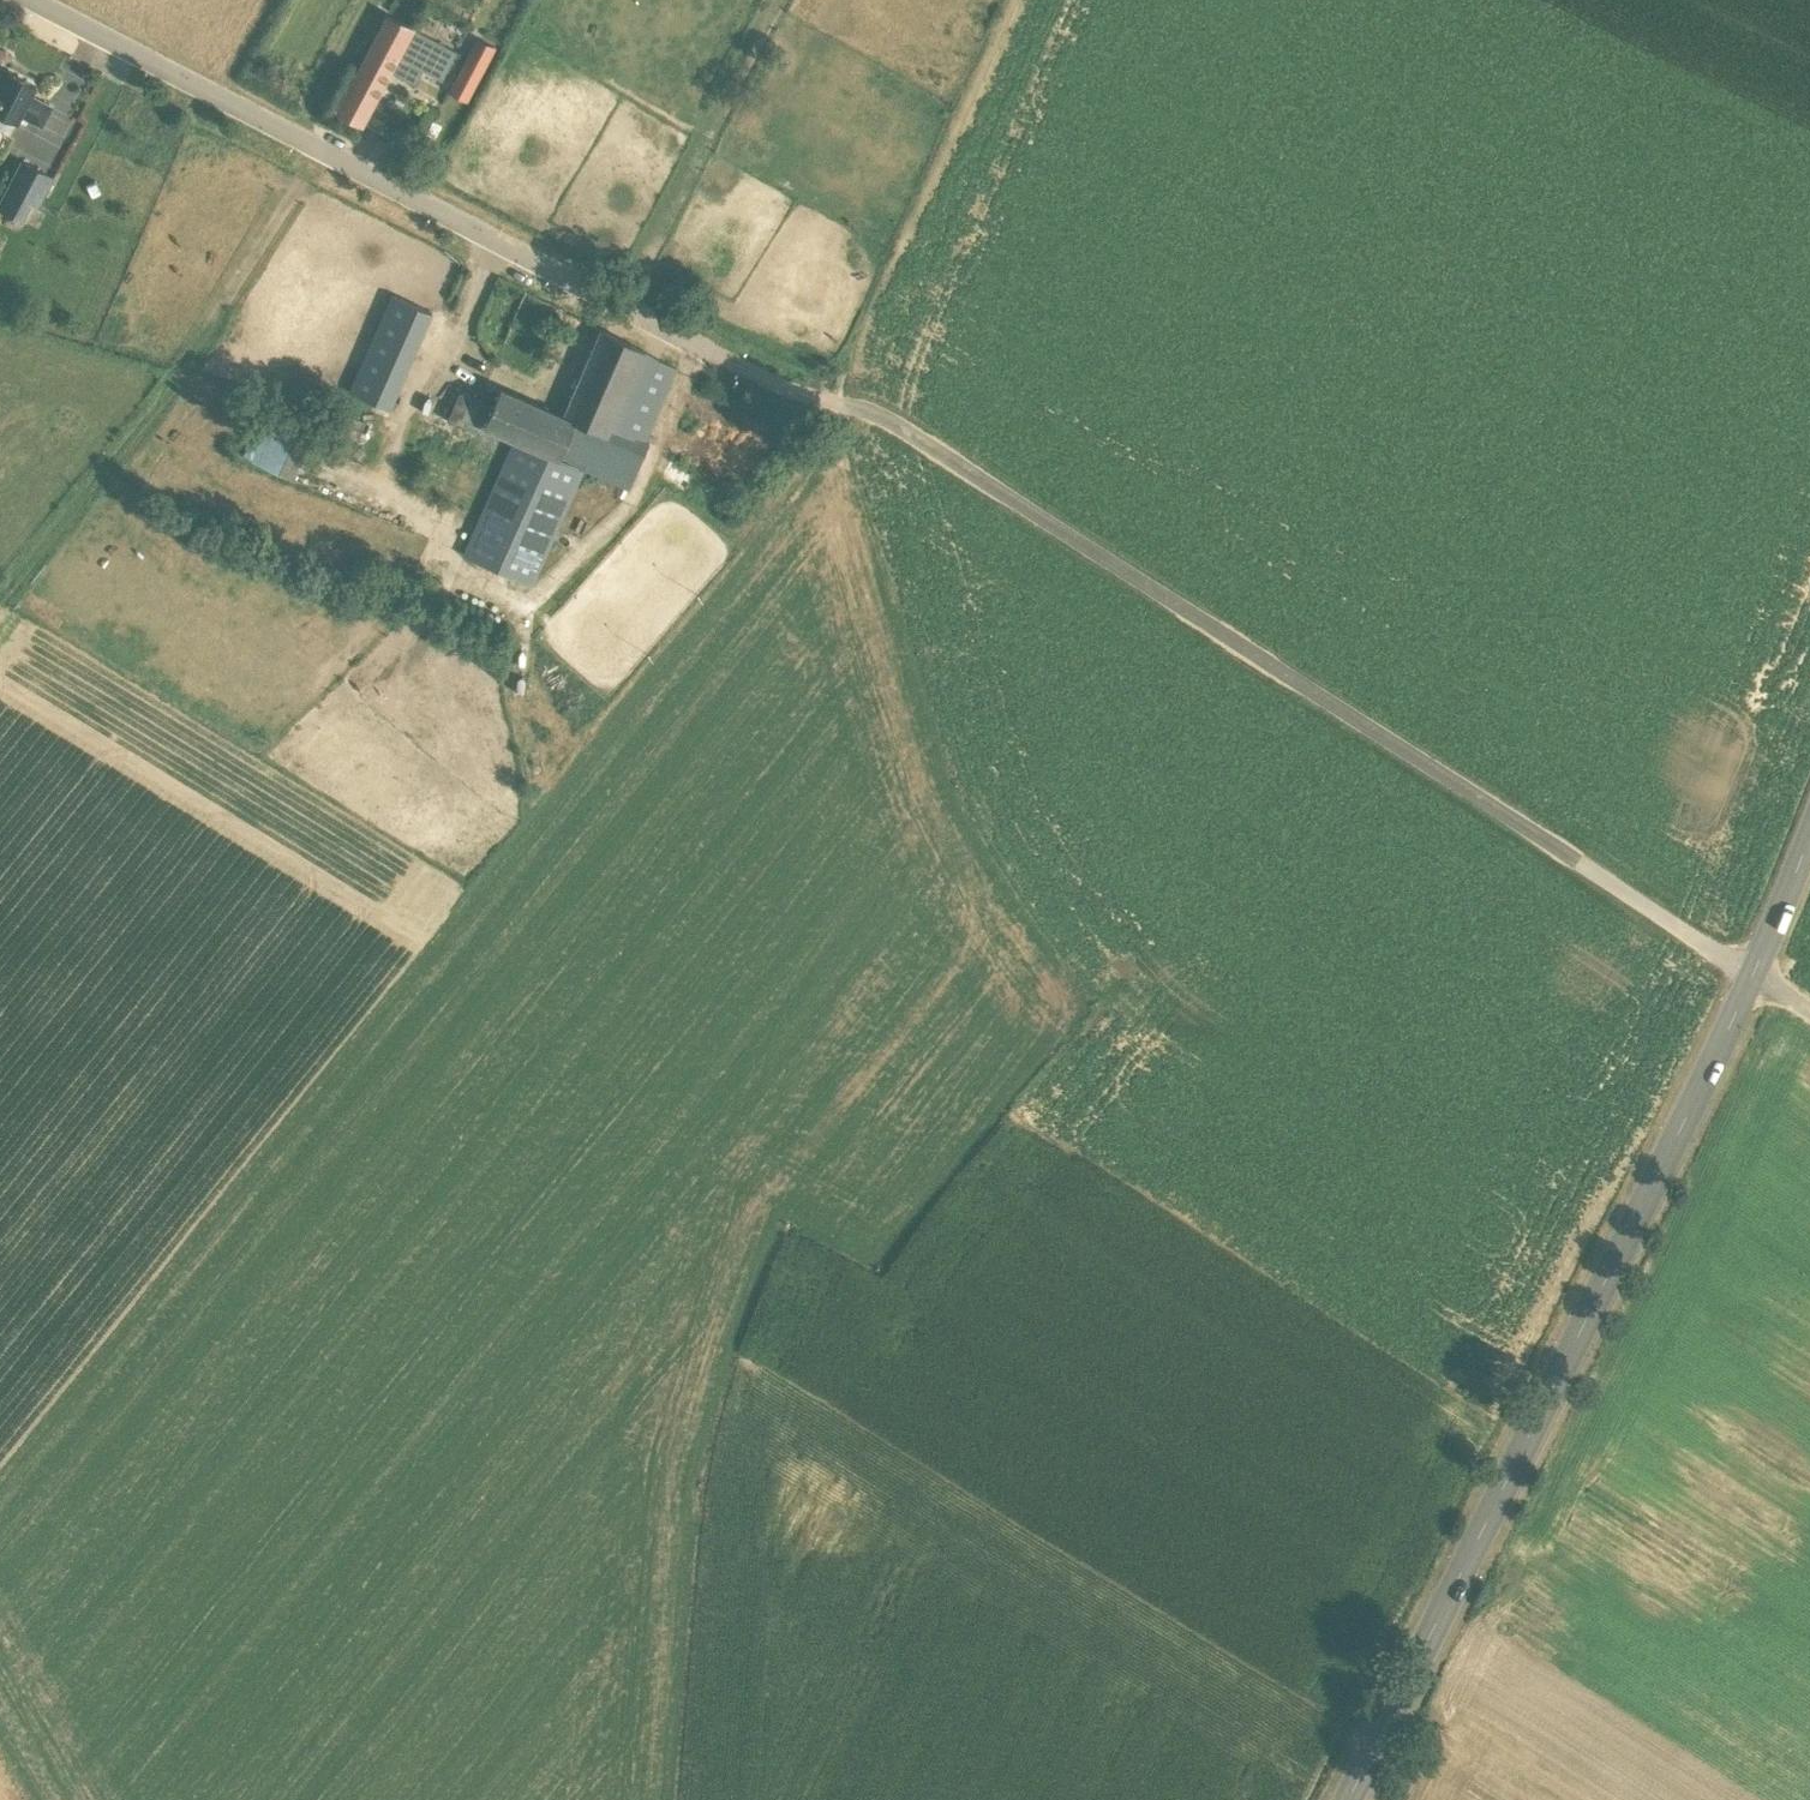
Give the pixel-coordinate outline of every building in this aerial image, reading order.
[(457,52),(389,14),(336,113),(361,127),(392,71),(400,75),(407,62),(442,81),(457,52)] [(467,100),(478,81),(459,71),(449,91),(467,100)] [(32,96),(37,86),(9,72),(1,88),(0,88),(0,126),(3,127),(7,128),(14,126),(18,121),(22,115),(42,125),(52,107),(32,96)] [(52,177),(22,161),(7,190),(37,206),(52,177)] [(390,408),(422,335),(431,313),(392,296),(351,391),(374,401),(390,408)] [(477,435),(481,425),(515,440),(464,556),(533,586),(583,470),(629,490),(648,445),(643,443),(675,369),(603,332),(565,418),(485,384),(478,401),(459,393),(447,422),(477,435)] [(454,458),(463,431),(415,416),(406,443),(454,458)] [(239,454),(269,466),(284,429),(254,417),(239,454)] [(283,436),(271,468),(291,475),(303,443),(283,436)]
